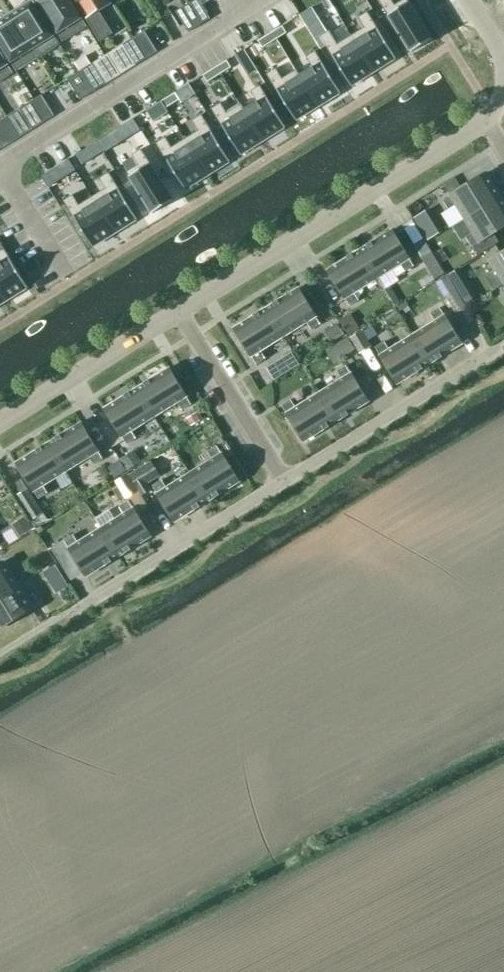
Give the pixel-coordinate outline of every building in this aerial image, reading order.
[(59,43),(32,0),(11,14),(38,57),(59,43)] [(70,0),(37,0),(63,41),(86,26),(70,0)] [(110,0),(74,0),(100,41),(112,33),(98,11),(112,2),(110,0)] [(199,0),(193,0),(187,4),(200,25),(210,18),(199,0)] [(380,1),(413,51),(432,39),(407,0),(405,0),(395,7),(390,0),(381,0),(380,1)] [(200,25),(187,4),(176,10),(189,31),(200,25)] [(365,27),(351,36),(373,71),(394,57),(366,13),(359,17),(365,27)] [(11,14),(0,20),(0,44),(16,70),(38,57),(11,14)] [(284,24),(272,32),(276,38),(288,31),(284,24)] [(144,30),(133,37),(146,58),(157,51),(144,30)] [(260,39),(264,46),(276,38),(272,32),(260,39)] [(329,32),(321,36),(351,84),(373,71),(351,36),(337,45),(329,32)] [(133,37),(123,44),(136,64),(146,58),(133,37)] [(240,61),(248,56),(244,49),(236,54),(240,61)] [(0,52),(0,79),(12,71),(0,52)] [(299,75),(317,106),(339,93),(315,52),(307,57),(313,67),(299,75)] [(217,66),(221,73),(233,66),(228,59),(217,66)] [(92,63),(80,70),(93,91),(105,83),(92,63)] [(205,74),(209,80),(221,73),(217,66),(205,74)] [(93,91),(80,70),(67,78),(80,99),(93,91)] [(275,70),(268,74),(295,119),(317,106),(299,75),(296,71),(281,79),(275,70)] [(244,110),(243,110),(262,140),(284,126),(259,86),(251,91),(258,101),(244,110)] [(165,107),(179,99),(175,92),(161,101),(165,107)] [(54,115),(41,94),(31,100),(30,101),(43,122),(44,121),(54,115)] [(43,122),(30,101),(20,108),(33,128),(43,122)] [(154,118),(167,110),(165,107),(161,101),(148,109),(154,118)] [(220,104),(212,109),(240,154),(262,140),(243,110),(244,110),(241,105),(226,114),(220,104)] [(200,131),(185,140),(207,175),(229,161),(201,116),(193,120),(200,131)] [(164,138),(157,143),(185,188),(207,175),(185,140),(171,149),(164,138)] [(139,165),(128,172),(153,212),(173,200),(141,149),(132,155),(139,165)] [(106,188),(92,197),(114,233),(136,219),(108,173),(100,178),(106,188)] [(451,194),(443,199),(448,208),(456,203),(465,218),(500,196),(485,173),(451,194)] [(72,195),(63,200),(93,247),(114,233),(92,197),(79,205),(72,195)] [(465,218),(474,231),(465,236),(471,246),(472,245),(478,254),(498,241),(493,233),(503,226),(503,203),(500,196),(465,218)] [(384,235),(360,250),(377,278),(400,263),(404,271),(414,265),(409,258),(392,230),(385,235),(384,233),(383,234),(384,235)] [(6,301),(28,287),(0,242),(0,292),(6,301)] [(335,266),(327,270),(344,298),(349,305),(359,299),(354,291),(377,278),(360,250),(335,265),(334,264),(335,266)] [(491,259),(503,280),(503,251),(491,259)] [(290,293),(266,308),(283,335),(306,321),(311,328),(320,323),(315,315),(298,288),(291,293),(290,291),(289,292),(290,293)] [(435,321),(412,335),(429,363),(453,348),(454,349),(455,349),(454,347),(462,343),(445,315),(440,307),(430,313),(435,321)] [(241,324),(234,328),(251,355),(255,363),(265,357),(260,349),(283,335),(266,308),(242,323),(241,322),(240,322),(241,324)] [(385,341),(375,347),(380,355),(397,383),(404,378),(405,380),(406,379),(405,378),(429,363),(412,335),(390,349),(385,341)] [(291,351),(283,356),(290,368),(298,364),(291,351)] [(341,379),(319,393),(336,420),(360,405),(361,407),(362,407),(361,405),(368,400),(351,373),(346,365),(336,371),(341,379)] [(161,373),(137,388),(154,415),(177,401),(181,409),(191,403),(186,395),(169,368),(162,373),(161,371),(160,372),(161,373)] [(112,404),(105,408),(121,435),(126,443),(135,437),(131,430),(154,415),(137,388),(113,403),(112,402),(111,402),(112,404)] [(291,399),(281,405),(287,413),(303,440),(311,436),(312,438),(312,437),(311,435),(336,420),(319,393),(296,407),(291,399)] [(73,428),(49,443),(65,470),(88,456),(93,463),(102,458),(98,450),(81,423),(74,427),(73,426),(72,426),(73,428)] [(23,459),(16,463),(33,490),(34,490),(38,497),(47,492),(43,484),(65,470),(49,443),(24,458),(23,456),(22,457),(23,459)] [(212,459),(190,473),(206,500),(231,485),(232,487),(233,486),(232,485),(239,480),(222,453),(221,454),(216,445),(207,450),(212,459)] [(163,482),(154,487),(157,493),(174,520),(181,516),(182,518),(183,517),(182,515),(206,500),(190,473),(166,488),(163,482)] [(28,489),(16,496),(30,519),(42,512),(28,489)] [(124,514),(101,528),(118,555),(142,540),(143,542),(144,541),(143,540),(150,535),(133,508),(127,500),(119,505),(124,514)] [(73,534),(64,540),(69,548),(86,575),(93,571),(94,572),(95,572),(94,570),(118,555),(101,528),(78,542),(73,534)] [(2,561),(0,563),(0,596),(17,585),(2,561)] [(17,585),(0,596),(0,628),(32,609),(31,608),(40,603),(34,594),(26,599),(17,585)]
